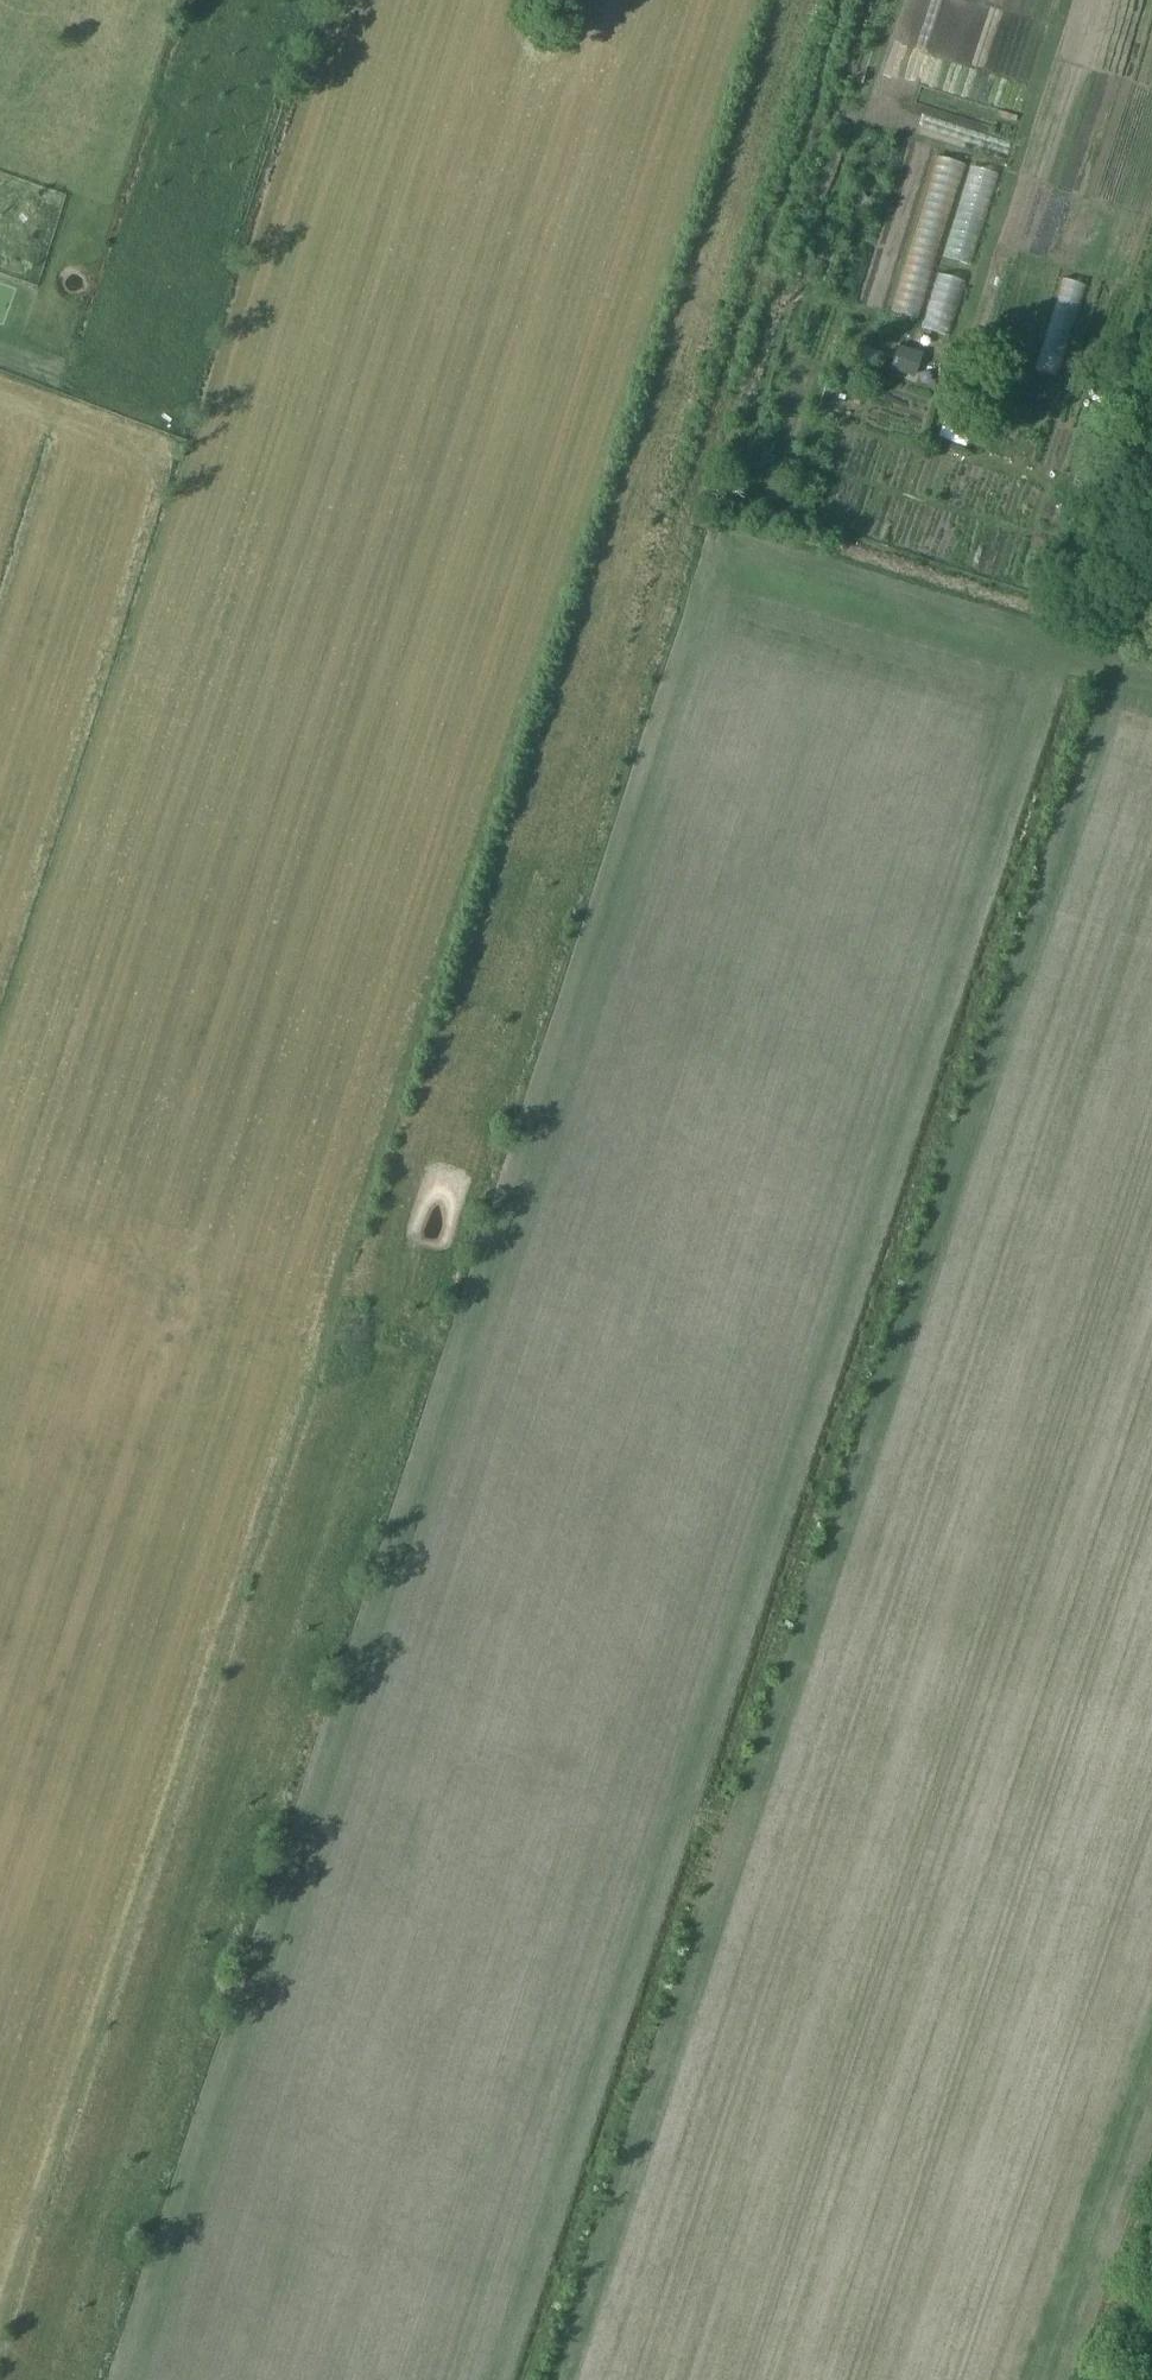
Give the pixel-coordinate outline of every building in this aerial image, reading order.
[(924,355),(902,347),(894,369),(917,377),(924,355)]
